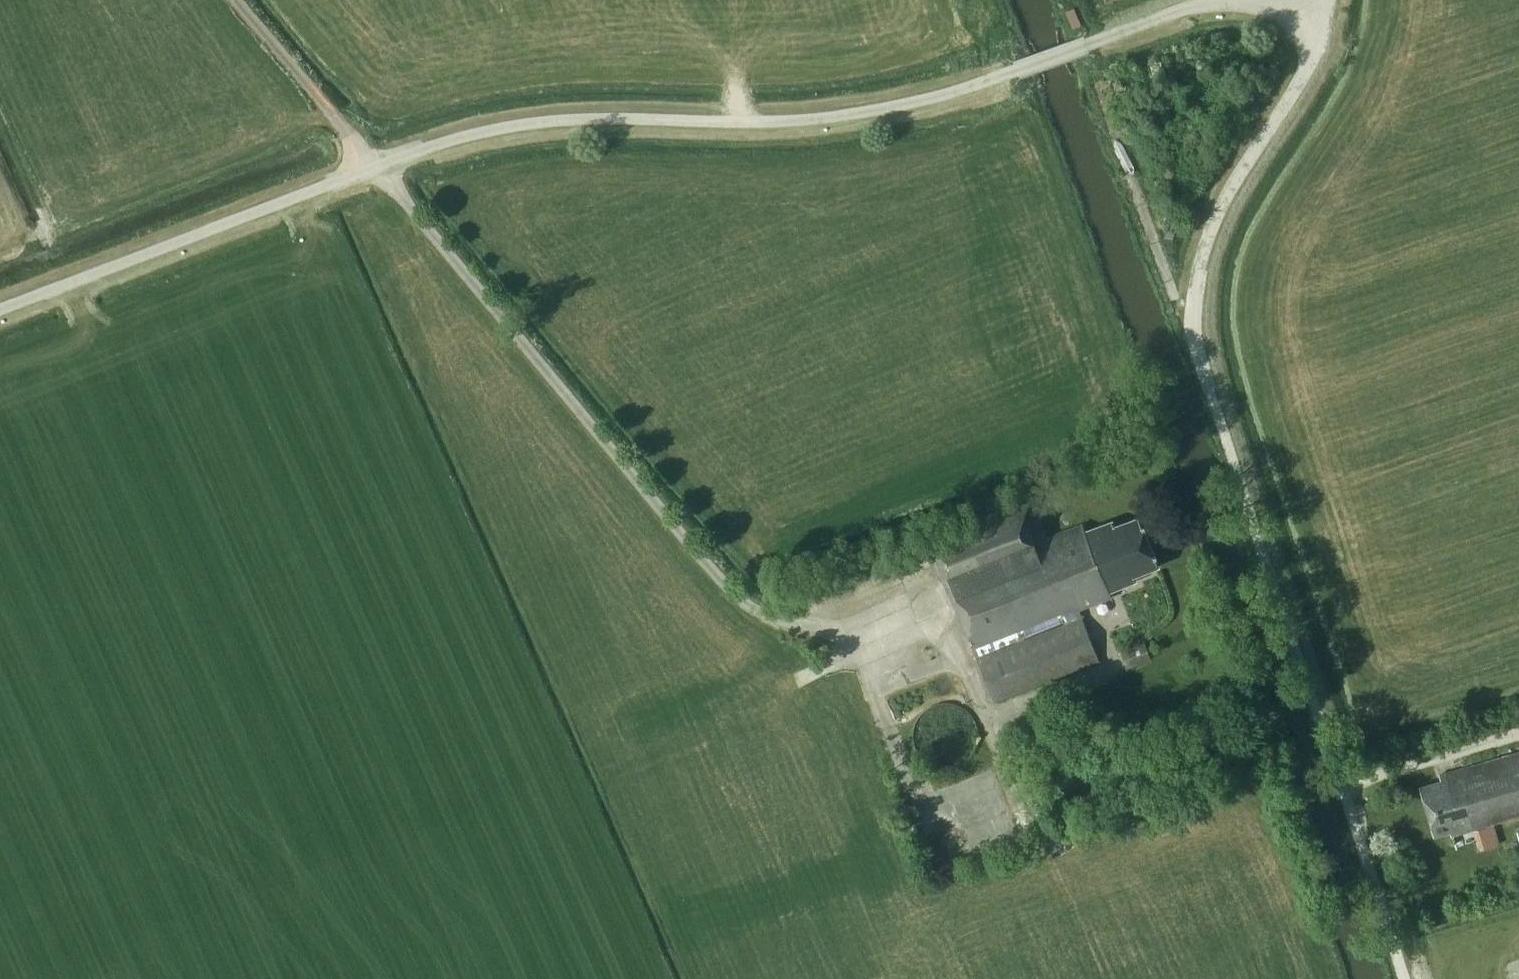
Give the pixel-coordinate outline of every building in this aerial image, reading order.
[(1047,538),(1031,496),(929,537),(993,702),(1099,661),(1079,610),(1111,597),(1109,591),(1136,581),(1134,576),(1159,566),(1139,517),(1114,527),(1112,522),(1086,532),(1083,524),(1047,538)] [(1440,775),(1442,781),(1420,787),(1434,836),(1451,831),(1452,836),(1518,816),(1518,752),(1440,775)]
